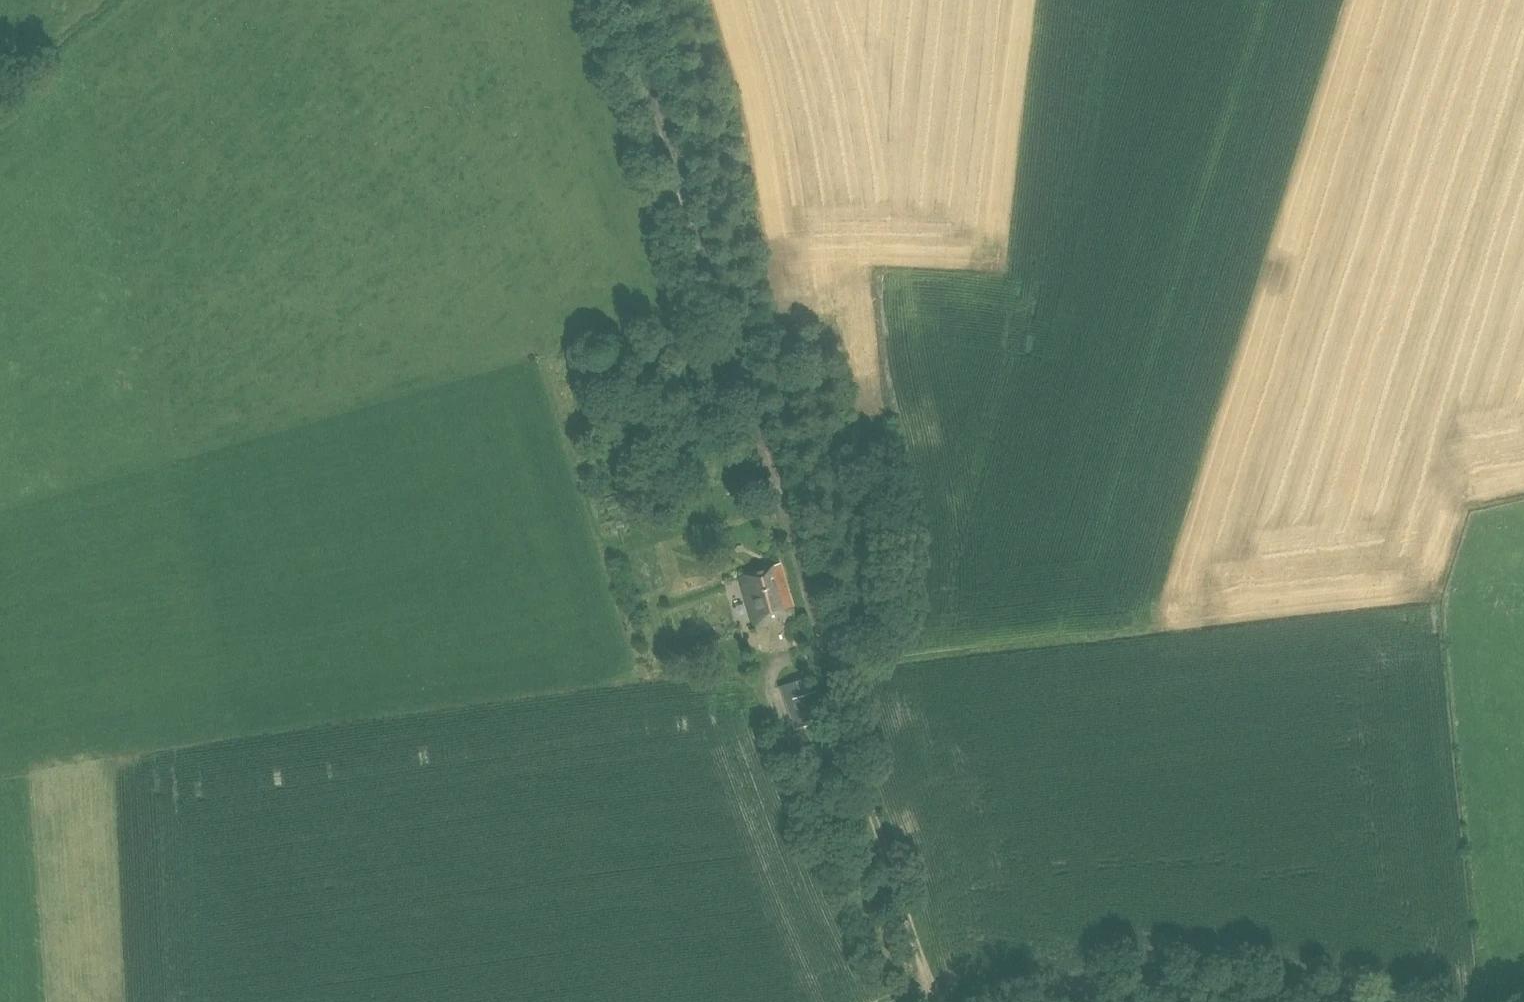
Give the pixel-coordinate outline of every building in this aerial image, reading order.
[(740,577),(756,628),(770,624),(770,619),(781,615),(783,619),(796,615),(780,564),(740,577)] [(788,684),(803,726),(824,718),(815,692),(809,694),(804,678),(788,684)]
